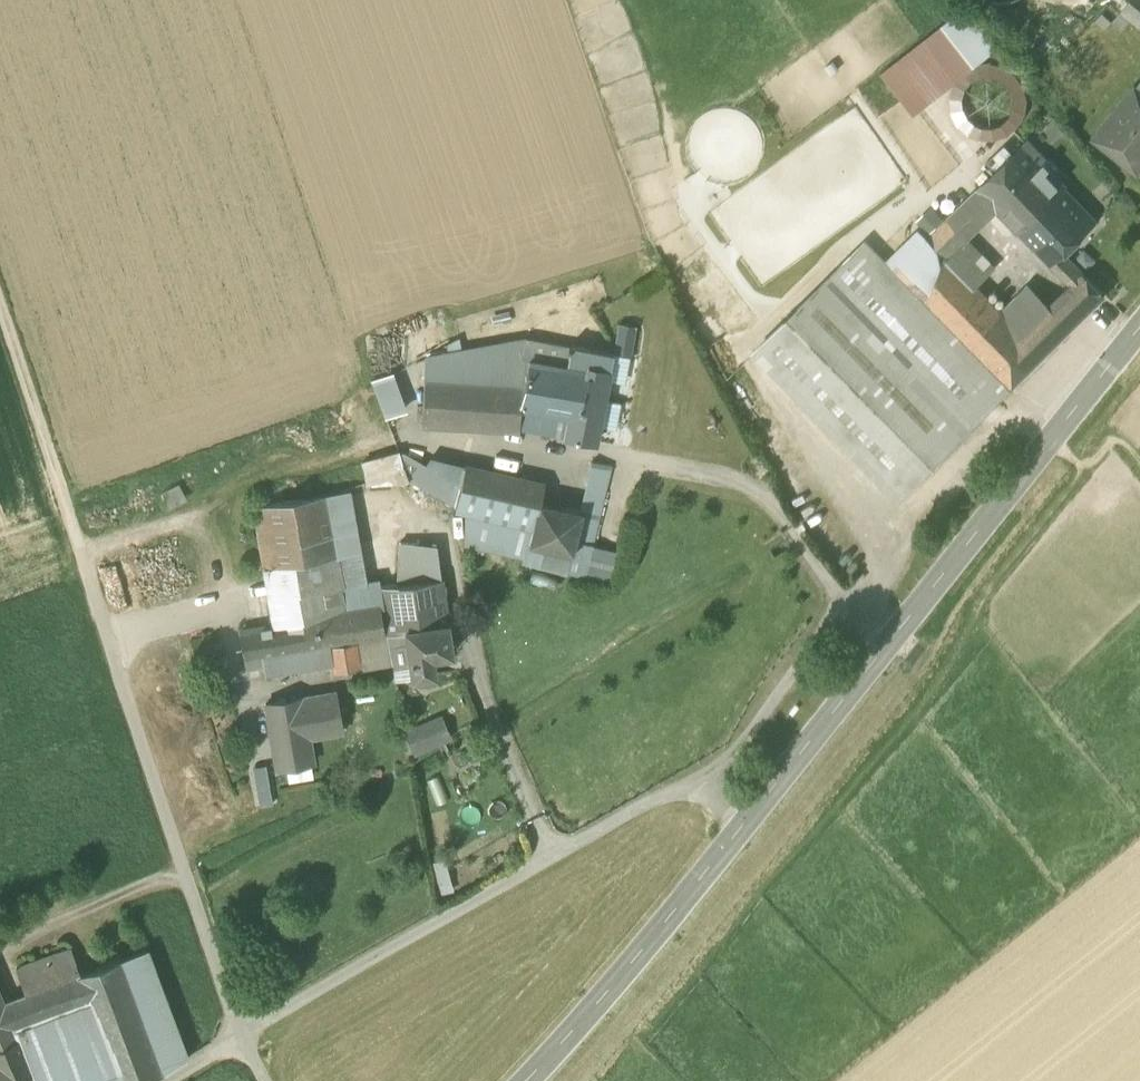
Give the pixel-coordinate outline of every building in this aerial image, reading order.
[(1130,2),(1120,13),(1139,30),(1139,10),(1130,2)] [(995,50),(965,11),(881,74),(913,112),(995,50)] [(963,76),(952,99),(958,123),(979,138),(1004,135),(1022,118),(1025,92),(1010,72),(986,65),(963,76)] [(1136,88),(1135,87),(1093,140),(1133,171),(1139,163),(1139,83),(1136,88)] [(998,209),(1019,231),(1063,187),(1057,181),(1042,165),(1046,161),(1027,141),(978,189),(998,209)] [(1048,159),(1046,161),(1042,165),(1057,181),(1064,175),(1048,159)] [(1019,231),(1057,270),(1068,258),(1064,253),(1096,222),(1063,187),(1019,231)] [(978,189),(948,218),(969,238),(998,209),(978,189)] [(928,239),(945,257),(947,259),(948,258),(968,239),(969,238),(948,218),(928,239)] [(866,239),(859,249),(897,289),(907,279),(927,299),(945,257),(928,239),(918,229),(887,260),(866,239)] [(997,267),(968,239),(948,258),(976,287),(997,267)] [(898,498),(1011,388),(926,302),(918,310),(897,289),(859,249),(755,352),(898,498)] [(976,287),(948,258),(947,259),(945,257),(927,299),(926,302),(1011,388),(1044,355),(1022,333),(1001,312),(976,287)] [(1057,270),(1072,285),(1083,273),(1068,258),(1057,270)] [(1105,295),(1083,273),(1072,285),(1064,293),(1085,316),(1105,295)] [(907,279),(897,289),(918,310),(926,302),(927,299),(907,279)] [(1029,284),(1001,312),(1022,333),(1048,308),(1029,284)] [(1071,329),(1085,316),(1064,293),(1049,306),(1071,329)] [(1044,355),(1071,329),(1049,306),(1048,308),(1022,333),(1044,355)] [(618,322),(612,353),(631,357),(636,326),(618,322)] [(518,430),(518,429),(520,407),(519,407),(523,386),(528,360),(566,366),(570,346),(528,340),(426,359),(424,380),(421,424),(518,430)] [(570,346),(566,366),(587,370),(577,417),(567,415),(563,437),(594,443),(612,353),(570,346)] [(519,407),(520,407),(567,415),(577,417),(587,370),(566,366),(528,360),(523,386),(519,407)] [(392,372),(371,380),(385,417),(407,410),(392,372)] [(567,415),(520,407),(518,429),(563,437),(567,415)] [(397,452),(363,463),(365,484),(408,480),(397,452)] [(424,467),(398,452),(408,481),(431,494),(455,507),(460,488),(424,467)] [(429,458),(424,467),(460,488),(464,467),(429,458)] [(592,462),(580,512),(582,512),(574,542),(591,545),(609,465),(592,462)] [(464,467),(460,488),(455,507),(455,508),(465,511),(532,526),(538,502),(539,503),(544,484),(464,467)] [(179,483),(159,493),(167,509),(187,499),(179,483)] [(278,566),(284,600),(288,624),(380,608),(385,635),(388,635),(380,587),(379,579),(366,581),(350,491),(255,507),(266,568),(278,566)] [(580,512),(539,503),(538,502),(532,526),(528,545),(572,554),(574,542),(582,512),(580,512)] [(532,526),(465,511),(464,545),(522,558),(521,561),(583,577),(591,545),(574,542),(572,554),(528,545),(532,526)] [(399,543),(397,586),(398,586),(440,579),(436,546),(399,543)] [(591,545),(583,577),(609,583),(616,551),(591,545)] [(278,566),(266,568),(262,568),(268,603),(284,600),(278,566)] [(398,586),(397,586),(380,587),(388,635),(404,631),(404,629),(447,622),(440,579),(398,586)] [(267,603),(272,627),(288,624),(284,600),(268,603),(267,603)] [(380,608),(288,624),(272,627),(240,633),(245,660),(328,645),(357,640),(385,635),(380,608)] [(404,629),(404,631),(410,668),(411,679),(434,676),(432,657),(441,656),(439,646),(450,644),(447,622),(404,629)] [(404,631),(388,635),(392,665),(393,671),(395,682),(411,679),(410,668),(404,631)] [(385,635),(357,640),(363,671),(392,665),(388,635),(385,635)] [(328,645),(245,660),(247,670),(263,667),(265,677),(329,665),(328,645)] [(334,692),(265,705),(273,750),(277,749),(280,769),(286,768),(310,764),(313,763),(308,738),(341,732),(334,692)] [(423,728),(405,737),(412,754),(430,746),(423,728)] [(310,764),(286,768),(289,783),(313,778),(310,764)] [(273,804),(266,765),(253,767),(259,806),(273,804)] [(18,970),(28,995),(75,977),(80,975),(71,950),(18,970)] [(146,950),(120,961),(162,1074),(185,1058),(146,950)] [(162,1074),(120,961),(80,975),(75,977),(85,1004),(113,1080),(142,1080),(162,1074)] [(28,995),(38,1022),(85,1004),(75,977),(28,995)] [(28,995),(8,1002),(19,1029),(38,1022),(28,995)] [(19,1029),(8,1002),(3,1004),(0,997),(0,1080),(42,1080),(19,1029)] [(85,1004),(38,1022),(19,1029),(42,1080),(113,1080),(85,1004)]
